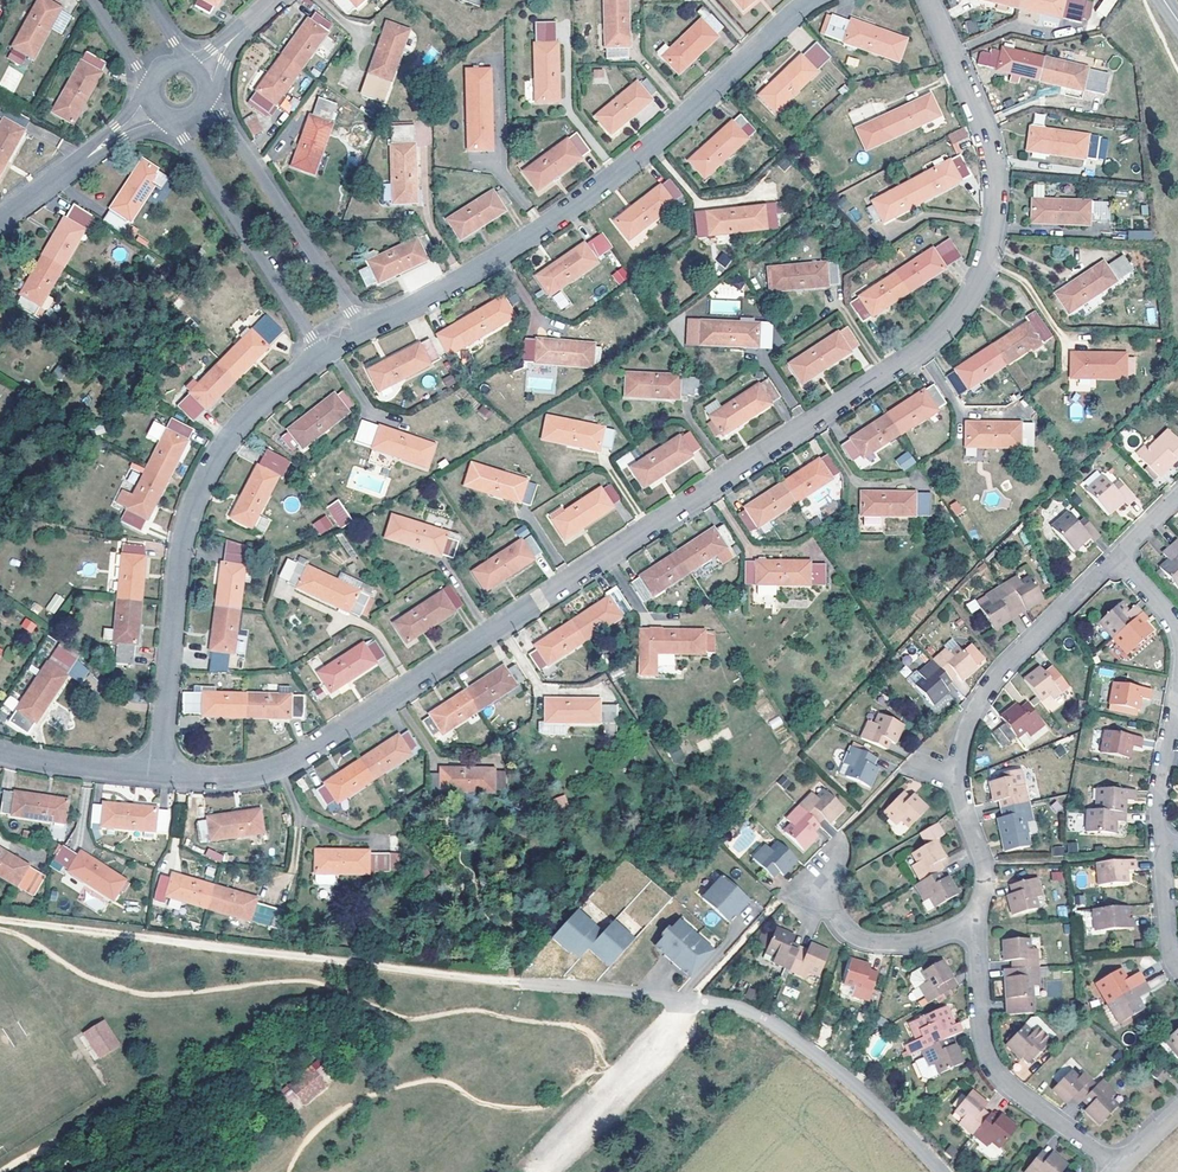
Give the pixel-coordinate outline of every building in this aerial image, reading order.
[(41,9),(38,7),(15,48),(35,59),(62,10),(46,0),(41,9)] [(46,0),(45,0),(42,0),(38,7),(41,9),(46,0)] [(223,0),(201,0),(197,7),(212,15),(216,7),(218,8),(223,0)] [(349,16),(366,0),(334,0),(349,16)] [(608,60),(631,59),(630,46),(626,46),(626,34),(630,33),(629,0),(606,0),(608,60)] [(745,10),(757,0),(736,0),(745,10)] [(1022,0),(984,0),(1020,9),(1020,8),(1022,0)] [(1020,8),(1084,23),(1084,20),(1089,1),(1085,0),(1022,0),(1020,8)] [(1090,21),(1094,2),(1089,1),(1084,20),(1090,21)] [(1106,15),(1108,8),(1101,6),(1099,14),(1105,15),(1106,15)] [(310,22),(310,21),(284,57),(302,70),(321,44),(318,42),(324,33),(328,35),(334,26),(317,13),(310,22)] [(705,23),(703,21),(664,58),(680,74),(719,38),(717,36),(725,29),(712,15),(705,23)] [(846,43),(848,39),(860,43),(859,47),(900,62),(908,40),(852,20),(852,22),(834,15),(826,35),(846,43)] [(556,88),(560,88),(559,44),(558,45),(558,23),(537,24),(537,45),(538,103),(557,102),(556,88)] [(979,32),(976,23),(968,25),(970,34),(979,32)] [(389,35),(386,34),(364,97),(385,104),(411,32),(393,25),(389,35)] [(321,44),(328,35),(324,33),(318,42),(321,44)] [(833,58),(818,43),(803,57),(803,56),(761,96),(774,110),(785,102),(789,104),(818,73),(818,72),(833,58)] [(1022,77),(1041,82),(1047,59),(1016,51),(1015,56),(1003,53),(993,50),(992,54),(985,52),(982,53),(979,65),(999,70),(999,71),(1013,74),(1022,77)] [(58,116),(75,125),(109,65),(89,53),(62,102),(65,103),(58,116)] [(848,56),(846,64),(857,67),(859,59),(848,56)] [(302,70),(284,57),(252,102),(270,115),(277,105),(283,97),(302,70)] [(1047,59),(1041,82),(1084,91),(1084,90),(1106,95),(1111,74),(1089,68),(1088,72),(1077,70),(1078,66),(1047,59)] [(23,73),(8,66),(0,81),(0,85),(14,92),(23,73)] [(592,69),(593,83),(605,83),(604,68),(592,69)] [(490,71),(470,71),(471,93),(470,92),(471,150),(490,149),(490,140),(490,136),(493,136),(492,92),(491,92),(490,71)] [(1020,83),(1022,77),(1013,74),(1011,81),(1020,83)] [(641,86),(638,84),(606,111),(608,114),(601,121),(613,135),(653,101),(651,98),(659,92),(648,80),(641,86)] [(889,140),(890,141),(942,116),(932,96),(880,120),(860,130),(869,150),(889,140)] [(281,108),(287,99),(283,97),(277,105),(281,108)] [(332,125),(339,105),(320,99),(314,118),(312,118),(298,157),(302,158),(298,169),(316,175),(333,125),(332,125)] [(1014,105),(1013,99),(1006,102),(1007,108),(1014,105)] [(58,116),(65,103),(62,102),(55,114),(58,116)] [(32,122),(5,106),(0,114),(0,118),(6,121),(0,132),(0,179),(32,122)] [(243,119),(253,136),(263,131),(253,113),(243,119)] [(1044,126),(1045,115),(1035,114),(1034,124),(1044,126)] [(744,117),(742,115),(691,162),(704,176),(714,166),(717,169),(726,161),(758,132),(744,117)] [(414,190),(418,190),(416,127),(393,127),(395,204),(414,204),(414,190)] [(1098,160),(1101,138),(1033,129),(1030,151),(1098,160)] [(967,138),(964,132),(958,134),(961,140),(967,138)] [(592,152),(578,134),(534,166),(537,170),(529,176),(540,191),(592,152)] [(942,192),(941,189),(950,184),(952,187),(973,176),(962,156),(913,182),(924,202),(942,192)] [(105,223),(124,235),(156,186),(158,187),(165,175),(145,162),(105,223)] [(639,229),(642,232),(685,197),(671,180),(669,181),(617,222),(628,237),(639,229)] [(894,214),(896,217),(924,202),(913,182),(875,202),(876,205),(868,209),(876,223),(884,219),(894,214)] [(952,187),(950,184),(941,189),(942,192),(952,187)] [(1036,186),(1035,200),(1046,201),(1047,186),(1036,186)] [(495,192),(472,207),(458,215),(461,219),(452,224),(462,240),(507,212),(506,209),(514,204),(504,189),(496,195),(495,192)] [(1112,223),(1113,203),(1046,201),(1035,200),(1034,219),(1044,220),(1044,223),(1091,225),(1091,221),(1112,223)] [(67,221),(66,220),(45,258),(65,270),(81,242),(77,240),(83,230),(86,232),(94,217),(76,206),(67,221)] [(779,228),(777,206),(723,212),(723,215),(710,217),(710,213),(703,214),(697,215),(700,237),(779,228)] [(885,222),(896,217),(894,214),(884,219),(885,222)] [(380,283),(381,284),(429,260),(428,259),(437,254),(422,224),(415,227),(420,239),(380,259),(382,263),(370,268),(361,273),(368,289),(380,283)] [(1128,230),(1128,239),(1153,239),(1153,230),(1128,230)] [(598,238),(587,246),(586,245),(539,277),(550,293),(561,285),(563,288),(599,263),(597,261),(608,253),(598,238)] [(898,274),(911,293),(964,258),(951,239),(934,250),(936,253),(927,259),(925,256),(898,274)] [(927,259),(936,253),(934,250),(925,256),(927,259)] [(382,263),(380,259),(376,252),(365,257),(370,268),(382,263)] [(726,268),(732,259),(721,252),(715,262),(726,268)] [(900,262),(896,255),(889,259),(894,266),(900,262)] [(1058,294),(1071,313),(1136,270),(1125,255),(1108,267),(1105,262),(1058,294)] [(65,270),(45,258),(24,295),(25,296),(18,307),(37,317),(42,309),(47,312),(51,311),(56,303),(55,300),(49,297),(65,270)] [(842,285),(840,263),(770,270),(773,292),(816,288),(816,284),(829,283),(829,287),(842,285)] [(668,272),(663,265),(654,271),(659,279),(668,272)] [(622,266),(611,275),(619,285),(630,276),(622,266)] [(852,304),(864,323),(911,293),(898,274),(876,288),(878,292),(865,300),(862,297),(852,304)] [(551,296),(560,310),(570,303),(561,290),(551,296)] [(455,327),(456,329),(439,338),(450,357),(516,318),(505,298),(455,327)] [(1148,324),(1156,323),(1155,307),(1147,308),(1148,324)] [(42,321),(47,312),(42,309),(37,317),(42,321)] [(995,346),(1007,365),(1034,348),(1031,344),(1040,339),(1042,342),(1044,344),(1054,338),(1037,311),(1027,318),(1030,323),(995,346)] [(253,332),(245,340),(223,363),(239,379),(285,332),(269,316),(253,332)] [(772,348),(773,325),(692,322),(691,345),(746,347),(746,349),(760,350),(760,348),(772,348)] [(794,368),(804,384),(862,346),(850,327),(803,358),(805,361),(794,368)] [(245,340),(253,332),(250,329),(242,337),(245,340)] [(1034,348),(1042,342),(1040,339),(1031,344),(1034,348)] [(389,384),(390,387),(442,360),(432,340),(371,371),(380,388),(389,384)] [(596,348),(596,345),(549,342),(549,345),(540,345),(540,341),(528,340),(526,363),(594,368),(594,365),(596,348)] [(978,380),(981,383),(1007,365),(995,346),(947,377),(960,396),(971,389),(969,386),(978,380)] [(1127,355),(1084,355),(1084,358),(1074,358),(1074,377),(1127,378),(1127,355)] [(180,408),(196,424),(239,379),(223,363),(180,408)] [(61,379),(66,370),(57,365),(52,374),(61,379)] [(443,378),(446,387),(456,383),(452,374),(443,378)] [(701,397),(701,379),(636,375),(629,374),(628,394),(628,397),(671,399),(671,395),(681,396),(701,397)] [(534,387),(549,389),(550,381),(536,378),(534,387)] [(723,434),(725,436),(783,398),(771,379),(724,410),(726,413),(714,420),(715,421),(723,434)] [(971,389),(981,383),(978,380),(969,386),(971,389)] [(390,387),(389,384),(380,388),(381,392),(390,387)] [(949,404),(936,385),(889,415),(902,434),(929,417),(940,410),(949,404)] [(283,438),(294,453),(303,446),(314,437),(316,441),(350,413),(349,411),(357,405),(346,391),(338,397),(336,396),(291,431),(292,432),(283,438)] [(1162,392),(1154,398),(1162,407),(1169,401),(1162,392)] [(1070,419),(1081,419),(1082,394),(1071,394),(1070,419)] [(488,420),(493,411),(482,405),(477,413),(488,420)] [(930,419),(941,412),(940,410),(929,417),(930,419)] [(547,415),(542,439),(588,449),(589,445),(614,450),(618,432),(547,415)] [(902,434),(889,415),(843,446),(854,461),(864,455),(873,449),(875,452),(902,434)] [(161,441),(164,443),(149,471),(170,481),(195,431),(175,421),(170,430),(167,429),(161,441)] [(429,467),(437,446),(396,432),(395,434),(382,429),(383,427),(364,421),(357,443),(429,467)] [(969,428),(969,447),(1036,447),(1036,424),(979,424),(979,428),(969,428)] [(161,441),(167,429),(159,425),(153,437),(161,441)] [(396,431),(383,426),(383,427),(382,429),(395,434),(396,432),(396,431)] [(1167,430),(1146,450),(1139,457),(1148,466),(1158,477),(1159,478),(1167,469),(1164,466),(1167,463),(1171,466),(1177,459),(1177,441),(1167,430)] [(682,439),(682,438),(642,463),(644,466),(636,472),(646,488),(694,457),(693,456),(703,450),(691,433),(682,439)] [(305,449),(316,441),(314,437),(303,446),(305,449)] [(1136,455),(1139,457),(1146,450),(1143,447),(1136,455)] [(866,458),(875,452),(873,449),(864,455),(866,458)] [(908,450),(895,459),(902,471),(916,463),(908,450)] [(261,467),(260,467),(234,518),(250,527),(257,515),(261,517),(289,461),(269,451),(261,467)] [(632,452),(616,459),(619,468),(636,461),(632,452)] [(784,484),(797,503),(844,474),(831,454),(784,484)] [(35,467),(40,461),(34,457),(30,462),(35,467)] [(531,506),(537,484),(474,464),(467,486),(509,499),(510,496),(516,499),(523,499),(522,503),(531,506)] [(1154,481),(1158,477),(1148,466),(1144,470),(1154,481)] [(143,533),(170,481),(149,471),(136,497),(126,491),(119,505),(130,510),(123,523),(143,533)] [(1103,477),(1086,491),(1108,515),(1124,502),(1127,506),(1134,499),(1120,482),(1113,488),(1103,477)] [(797,503),(784,484),(748,508),(749,510),(741,515),(752,533),(761,527),(759,524),(768,518),(770,521),(797,503)] [(623,501),(613,485),(604,491),(603,489),(567,513),(566,513),(568,517),(557,524),(567,539),(567,540),(615,508),(614,506),(623,501)] [(933,517),(933,494),(874,493),(874,496),(864,497),(863,516),(933,517)] [(339,498),(329,505),(345,529),(355,522),(339,498)] [(949,506),(957,516),(965,510),(956,500),(949,506)] [(552,516),(557,524),(568,517),(566,513),(567,513),(564,508),(552,516)] [(1093,541),(1100,535),(1085,518),(1079,525),(1068,513),(1052,527),(1073,552),(1080,546),(1078,542),(1086,535),(1089,538),(1093,541)] [(257,530),(264,518),(261,517),(257,515),(250,527),(257,530)] [(312,523),(319,535),(333,528),(326,515),(312,523)] [(395,517),(388,539),(429,552),(430,548),(434,549),(443,552),(442,555),(456,560),(462,538),(458,536),(456,541),(448,539),(450,534),(395,517)] [(864,517),(863,525),(882,525),(882,517),(864,517)] [(761,527),(770,521),(768,518),(759,524),(761,527)] [(716,529),(715,528),(679,553),(692,572),(719,555),(717,553),(727,547),(728,549),(738,543),(725,523),(716,529)] [(1078,542),(1080,546),(1089,538),(1086,535),(1078,542)] [(478,576),(488,592),(537,560),(536,559),(544,553),(533,537),(525,543),(524,541),(487,565),(489,568),(478,576)] [(226,565),(225,565),(219,608),(242,611),(246,579),(242,579),(243,568),(247,568),(249,558),(250,547),(229,541),(226,565)] [(124,568),(121,599),(144,601),(148,558),(146,558),(148,548),(126,545),(125,557),(129,557),(128,568),(124,568)] [(720,557),(730,550),(728,549),(727,547),(717,553),(719,555),(720,557)] [(1170,547),(1162,554),(1168,560),(1171,564),(1168,566),(1165,563),(1160,568),(1177,588),(1177,556),(1170,547)] [(632,585),(645,604),(657,596),(666,590),(692,572),(679,553),(632,585)] [(769,562),(769,566),(760,566),(760,562),(747,562),(747,585),(760,585),(778,585),(828,586),(828,565),(812,565),(812,563),(769,562)] [(290,583),(299,564),(295,563),(287,581),(290,583)] [(299,564),(290,583),(343,609),(351,613),(362,618),(363,616),(372,598),(372,597),(361,592),(363,586),(364,584),(346,575),(342,583),(308,566),(300,563),(299,564)] [(252,580),(254,570),(250,569),(247,568),(243,568),(242,579),(246,579),(252,580)] [(1002,586),(1012,603),(1020,599),(1026,610),(1044,599),(1031,578),(1022,584),(1018,577),(1002,586)] [(778,595),(778,585),(760,585),(760,595),(778,595)] [(375,592),(363,586),(361,592),(372,597),(375,592)] [(444,592),(445,593),(405,619),(407,622),(399,628),(409,644),(466,606),(453,586),(444,592)] [(1005,608),(1012,603),(1002,586),(986,596),(990,603),(981,609),(994,630),(1011,619),(1005,608)] [(658,598),(667,592),(666,590),(657,596),(658,598)] [(613,624),(612,623),(622,616),(623,618),(634,611),(621,592),(575,622),(587,641),(613,624)] [(46,608),(54,614),(65,599),(56,593),(46,608)] [(368,618),(377,601),(372,598),(363,616),(368,618)] [(971,613),(981,608),(975,598),(966,604),(971,613)] [(138,646),(140,646),(144,601),(121,599),(118,631),(121,631),(120,642),(116,642),(114,665),(136,668),(138,646)] [(1012,603),(1019,615),(1026,610),(1020,599),(1012,603)] [(1011,619),(1019,615),(1012,603),(1005,608),(1011,619)] [(1098,621),(1113,638),(1142,613),(1135,606),(1129,612),(1125,615),(1122,610),(1125,608),(1121,603),(1098,621)] [(43,614),(46,610),(39,604),(36,609),(43,614)] [(242,611),(219,608),(213,651),(214,651),(211,674),(229,674),(232,653),(234,642),(238,642),(242,611)] [(349,617),(351,613),(343,609),(341,613),(349,617)] [(1142,613),(1113,638),(1128,654),(1148,636),(1140,627),(1146,621),(1148,619),(1142,613)] [(615,626),(624,619),(623,618),(622,616),(612,623),(613,624),(615,626)] [(20,625),(32,633),(37,624),(25,617),(20,625)] [(1154,631),(1146,621),(1140,627),(1148,636),(1154,631)] [(538,647),(540,650),(531,656),(542,671),(551,665),(549,662),(558,656),(560,659),(587,641),(575,622),(538,647)] [(103,640),(111,640),(111,627),(103,627),(103,640)] [(643,675),(658,676),(659,654),(707,655),(707,632),(664,631),(654,631),(643,631),(643,675)] [(715,653),(715,633),(707,632),(707,655),(715,653)] [(388,658),(378,642),(368,648),(366,645),(329,669),(332,672),(323,677),(334,693),(388,658)] [(29,703),(22,715),(38,726),(84,655),(65,643),(26,701),(29,703)] [(947,649),(933,661),(947,676),(953,671),(957,676),(961,681),(984,660),(971,645),(963,651),(959,646),(951,653),(947,649)] [(551,665),(560,659),(558,656),(549,662),(551,665)] [(947,676),(933,661),(920,674),(924,679),(916,687),(933,705),(948,691),(945,687),(940,682),(947,676)] [(508,671),(506,667),(469,691),(482,710),(509,693),(507,690),(516,683),(518,687),(520,686),(528,681),(518,665),(512,669),(508,671)] [(598,673),(599,666),(591,665),(591,673),(598,673)] [(1039,666),(1023,680),(1044,703),(1052,697),(1057,702),(1071,690),(1058,675),(1051,680),(1048,677),(1039,666)] [(1099,667),(1098,675),(1113,677),(1114,669),(1099,667)] [(332,672),(329,669),(321,674),(323,677),(332,672)] [(957,676),(953,671),(947,676),(951,681),(957,676)] [(1055,671),(1048,677),(1051,680),(1058,675),(1055,671)] [(947,676),(940,682),(945,687),(951,681),(947,676)] [(509,693),(518,687),(516,683),(507,690),(509,693)] [(1135,709),(1139,710),(1140,701),(1135,700),(1136,697),(1141,698),(1150,699),(1152,689),(1114,683),(1109,704),(1110,704),(1121,706),(1120,711),(1134,714),(1135,709)] [(513,699),(524,692),(520,686),(518,687),(509,693),(513,699)] [(293,697),(293,688),(282,688),(281,696),(293,697)] [(328,697),(323,690),(318,693),(323,701),(328,697)] [(482,710),(469,691),(433,716),(425,722),(435,737),(443,731),(453,725),(455,728),(482,710)] [(249,718),(249,696),(218,695),(204,694),(197,694),(185,694),(185,716),(205,716),(205,717),(249,718)] [(14,710),(18,700),(8,695),(3,705),(14,710)] [(293,697),(281,696),(249,696),(249,718),(306,720),(307,697),(293,697)] [(549,723),(569,723),(620,724),(620,706),(602,706),(602,701),(559,700),(559,704),(554,704),(549,704),(549,723)] [(22,715),(29,703),(26,701),(18,712),(22,715)] [(1028,703),(1021,709),(1024,714),(1032,708),(1028,703)] [(1016,704),(1001,717),(1006,722),(992,734),(1003,747),(1007,744),(1009,747),(1018,739),(1025,747),(1048,729),(1032,708),(1024,714),(1021,709),(1016,704)] [(861,738),(880,747),(883,739),(890,741),(895,744),(904,725),(881,714),(876,724),(869,721),(861,738)] [(779,717),(769,721),(773,729),(783,724),(779,717)] [(568,736),(569,723),(549,723),(542,723),(541,733),(548,735),(568,736)] [(455,728),(453,725),(443,731),(445,735),(455,728)] [(1128,749),(1128,745),(1133,746),(1140,747),(1142,737),(1105,730),(1101,753),(1131,758),(1133,749),(1128,749)] [(402,738),(401,737),(365,760),(377,780),(404,762),(402,759),(411,752),(420,746),(410,732),(402,738)] [(880,747),(887,749),(890,741),(883,739),(880,747)] [(331,750),(336,765),(355,758),(350,744),(331,750)] [(684,756),(679,746),(671,751),(676,761),(684,756)] [(871,755),(852,747),(839,773),(870,787),(878,769),(874,767),(867,764),(871,755)] [(404,762),(413,756),(411,752),(402,759),(404,762)] [(878,759),(871,755),(867,764),(874,767),(878,759)] [(312,765),(320,779),(335,770),(327,757),(312,765)] [(377,780),(365,760),(328,784),(329,785),(319,791),(329,806),(348,794),(350,797),(377,780)] [(1004,800),(1006,808),(1028,803),(1021,768),(999,773),(1001,779),(990,781),(994,802),(1000,800),(1004,800)] [(480,793),(495,793),(495,791),(507,791),(506,771),(494,772),(495,770),(455,770),(455,775),(442,775),(442,777),(432,777),(432,796),(443,796),(443,794),(468,793),(480,793)] [(777,783),(786,789),(791,782),(782,775),(777,783)] [(296,782),(304,791),(310,786),(302,776),(296,782)] [(1097,810),(1121,811),(1125,811),(1125,803),(1121,804),(1121,799),(1126,799),(1134,800),(1135,790),(1097,788),(1097,810)] [(814,820),(818,824),(823,817),(830,823),(844,808),(825,790),(818,798),(813,793),(800,806),(814,820)] [(3,815),(57,823),(58,819),(68,820),(71,801),(6,792),(3,815)] [(903,792),(898,796),(905,803),(909,798),(903,792)] [(480,793),(468,793),(468,804),(469,807),(472,808),(476,808),(478,806),(480,804),(480,793)] [(554,798),(557,809),(568,805),(565,794),(554,798)] [(898,796),(883,812),(897,825),(903,819),(910,826),(927,808),(913,794),(909,798),(905,803),(898,796)] [(1032,820),(1028,803),(1006,808),(1008,816),(1004,817),(998,818),(1002,838),(1004,838),(1005,843),(1003,843),(1005,851),(1030,845),(1027,836),(1037,833),(1034,820),(1032,820)] [(104,830),(105,827),(144,831),(147,831),(148,830),(157,830),(157,832),(170,833),(172,812),(159,811),(159,810),(106,805),(106,807),(96,806),(94,830),(99,830),(104,830)] [(808,826),(814,820),(800,806),(787,819),(793,825),(785,832),(804,850),(818,835),(814,832),(808,826)] [(1097,810),(1087,809),(1086,831),(1116,833),(1116,821),(1124,821),(1125,814),(1121,814),(1121,811),(1097,810)] [(266,830),(263,811),(211,819),(211,821),(200,823),(203,840),(214,839),(214,841),(257,835),(256,831),(266,830)] [(67,828),(68,820),(58,819),(57,823),(57,827),(67,828)] [(820,825),(818,824),(814,820),(808,826),(814,832),(820,825)] [(937,823),(920,833),(925,841),(929,840),(930,843),(912,854),(917,863),(912,866),(922,881),(932,876),(938,872),(934,864),(939,861),(945,858),(935,840),(943,835),(937,823)] [(103,839),(99,830),(94,830),(99,841),(103,839)] [(157,839),(157,832),(157,830),(148,830),(147,831),(147,839),(157,839)] [(783,875),(798,860),(779,842),(772,850),(766,845),(753,859),(768,873),(774,867),(779,871),(783,875)] [(66,846),(56,861),(72,872),(116,901),(128,882),(92,859),(90,862),(82,857),(66,846)] [(204,857),(221,862),(224,854),(207,848),(204,857)] [(38,898),(49,878),(0,849),(0,875),(38,898)] [(94,856),(86,851),(82,857),(90,862),(92,859),(94,856)] [(338,874),(371,875),(371,872),(393,872),(393,855),(372,854),(372,852),(329,851),(329,855),(324,855),(319,855),(318,883),(321,886),(335,886),(338,883),(338,880),(338,874)] [(401,872),(401,855),(393,855),(393,872),(401,872)] [(1135,869),(1134,859),(1097,862),(1099,885),(1128,883),(1127,870),(1135,869)] [(941,870),(943,870),(939,861),(934,864),(938,872),(941,870)] [(774,867),(768,873),(773,878),(779,871),(774,867)] [(424,882),(433,875),(426,868),(417,875),(424,882)] [(946,877),(941,870),(938,872),(932,876),(936,883),(946,877)] [(1063,881),(1063,871),(1051,872),(1051,881),(1063,881)] [(217,887),(187,878),(186,882),(175,879),(165,876),(159,893),(168,896),(166,900),(211,909),(217,887)] [(936,883),(932,876),(922,881),(916,885),(925,901),(922,903),(928,912),(958,894),(948,876),(946,877),(936,883)] [(723,877),(714,886),(720,891),(728,881),(723,877)] [(1036,878),(1017,883),(1019,893),(1015,893),(1008,895),(1012,915),(1037,908),(1034,898),(1041,896),(1036,878)] [(714,886),(703,899),(727,920),(734,913),(736,914),(739,914),(750,902),(728,881),(720,891),(714,886)] [(217,887),(211,909),(273,928),(279,909),(258,903),(248,900),(249,897),(217,887)] [(258,903),(259,898),(249,895),(249,897),(248,900),(258,903)] [(1057,906),(1058,916),(1067,916),(1066,905),(1057,906)] [(1095,931),(1134,927),(1132,918),(1129,918),(1123,919),(1121,907),(1093,909),(1095,931)] [(577,911),(575,913),(583,920),(587,920),(577,911)] [(575,913),(554,936),(564,945),(562,947),(570,954),(572,952),(579,959),(588,949),(597,957),(599,955),(611,965),(634,940),(613,922),(602,934),(587,920),(583,920),(575,913)] [(683,916),(677,922),(682,927),(688,929),(705,944),(706,949),(712,954),(718,947),(683,916)] [(664,936),(657,944),(666,953),(664,955),(681,969),(682,967),(692,976),(712,954),(706,949),(705,944),(688,929),(682,927),(677,922),(670,930),(667,928),(662,935),(664,936)] [(766,951),(776,955),(773,963),(790,970),(798,952),(789,948),(792,943),(795,935),(776,928),(766,951)] [(554,936),(552,938),(562,947),(564,945),(554,936)] [(1017,969),(1038,968),(1037,949),(1032,949),(1031,939),(1003,940),(1004,961),(1012,961),(1013,961),(1017,960),(1017,969)] [(800,947),(792,943),(789,948),(798,952),(800,947)] [(806,978),(809,970),(819,975),(829,951),(811,943),(808,950),(806,955),(798,952),(790,970),(806,978)] [(798,952),(806,955),(808,950),(800,947),(798,952)] [(599,955),(597,957),(609,968),(611,965),(599,955)] [(870,965),(851,959),(843,984),(855,986),(852,994),(870,999),(876,980),(867,978),(869,971),(870,965)] [(926,997),(929,1003),(946,992),(942,984),(952,977),(943,960),(920,973),(926,983),(919,986),(926,997)] [(1039,986),(1038,968),(1017,969),(1013,969),(1005,969),(1005,978),(1006,998),(1007,1014),(1033,1013),(1032,997),(1031,986),(1034,986),(1039,986)] [(1095,984),(1108,1003),(1145,982),(1139,972),(1128,979),(1125,981),(1123,977),(1126,976),(1121,968),(1095,984)] [(877,973),(869,971),(867,978),(876,980),(877,973)] [(1151,989),(1167,983),(1164,974),(1148,980),(1151,989)] [(942,984),(946,992),(957,985),(952,977),(942,984)] [(1145,982),(1108,1003),(1119,1023),(1122,1024),(1123,1026),(1133,1021),(1131,1017),(1145,1009),(1138,998),(1150,991),(1145,982)] [(785,987),(783,993),(796,998),(798,992),(785,987)] [(745,998),(755,1001),(758,991),(748,988),(745,998)] [(918,1002),(922,1007),(929,1003),(926,997),(918,1002)] [(904,1046),(909,1055),(922,1050),(940,1042),(948,1038),(944,1030),(955,1025),(946,1006),(915,1021),(922,1038),(918,1040),(904,1046)] [(1031,1017),(1005,1044),(1020,1058),(1024,1054),(1029,1049),(1036,1056),(1051,1042),(1047,1038),(1052,1032),(1038,1018),(1031,1017)] [(922,1038),(915,1021),(910,1023),(918,1040),(922,1038)] [(121,1044),(105,1023),(99,1027),(87,1035),(100,1054),(103,1057),(121,1044)] [(944,1030),(948,1038),(963,1031),(959,1024),(955,1025),(944,1030)] [(1159,1044),(1175,1061),(1177,1058),(1177,1028),(1159,1044)] [(948,1038),(940,1042),(944,1049),(951,1046),(948,1038)] [(940,1042),(922,1050),(925,1058),(915,1062),(922,1077),(928,1079),(964,1063),(955,1044),(951,1046),(944,1049),(940,1042)] [(1031,1061),(1036,1056),(1029,1049),(1024,1054),(1031,1061)] [(321,1062),(311,1070),(318,1078),(321,1076),(328,1070),(321,1062)] [(1161,1083),(1168,1074),(1158,1067),(1152,1075),(1161,1083)] [(318,1078),(311,1070),(290,1088),(297,1096),(305,1106),(326,1087),(318,1078)] [(1076,1095),(1082,1101),(1085,1098),(1089,1095),(1096,1085),(1083,1073),(1078,1079),(1070,1071),(1052,1089),(1067,1104),(1073,1098),(1076,1095)] [(1096,1085),(1089,1095),(1094,1101),(1090,1105),(1085,1110),(1100,1125),(1118,1106),(1110,1098),(1115,1093),(1102,1080),(1096,1085)] [(283,1109),(297,1096),(290,1088),(276,1101),(283,1109)] [(958,1123),(973,1135),(986,1118),(979,1113),(983,1109),(987,1104),(971,1090),(966,1097),(961,1093),(951,1105),(956,1109),(955,1110),(963,1116),(958,1123)] [(1073,1098),(1078,1104),(1082,1101),(1076,1095),(1073,1098)] [(1089,1095),(1085,1098),(1090,1105),(1094,1101),(1089,1095)] [(979,1113),(986,1118),(990,1114),(983,1109),(979,1113)] [(990,1114),(986,1118),(993,1124),(997,1119),(991,1113),(990,1114)] [(1001,1147),(1017,1127),(1001,1114),(997,1119),(993,1124),(986,1118),(973,1135),(981,1142),(987,1146),(991,1142),(999,1149),(1001,1147)] [(1024,1171),(1062,1171),(1067,1165),(1052,1151),(1048,1156),(1041,1151),(1024,1171)]
